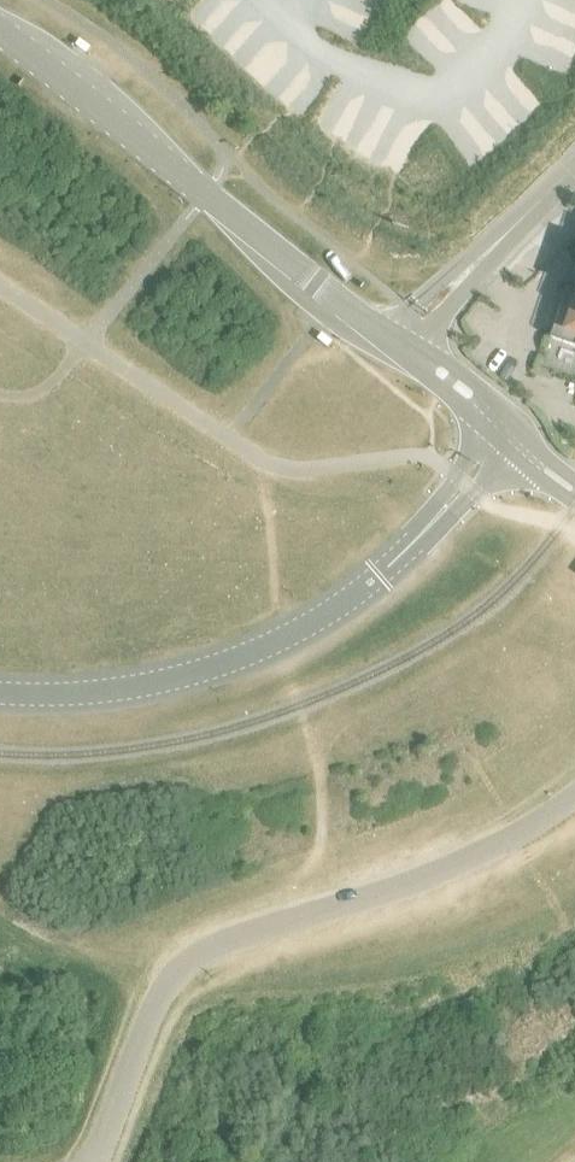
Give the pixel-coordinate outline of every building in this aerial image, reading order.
[(567,330),(574,333),(574,306),(567,330)]
